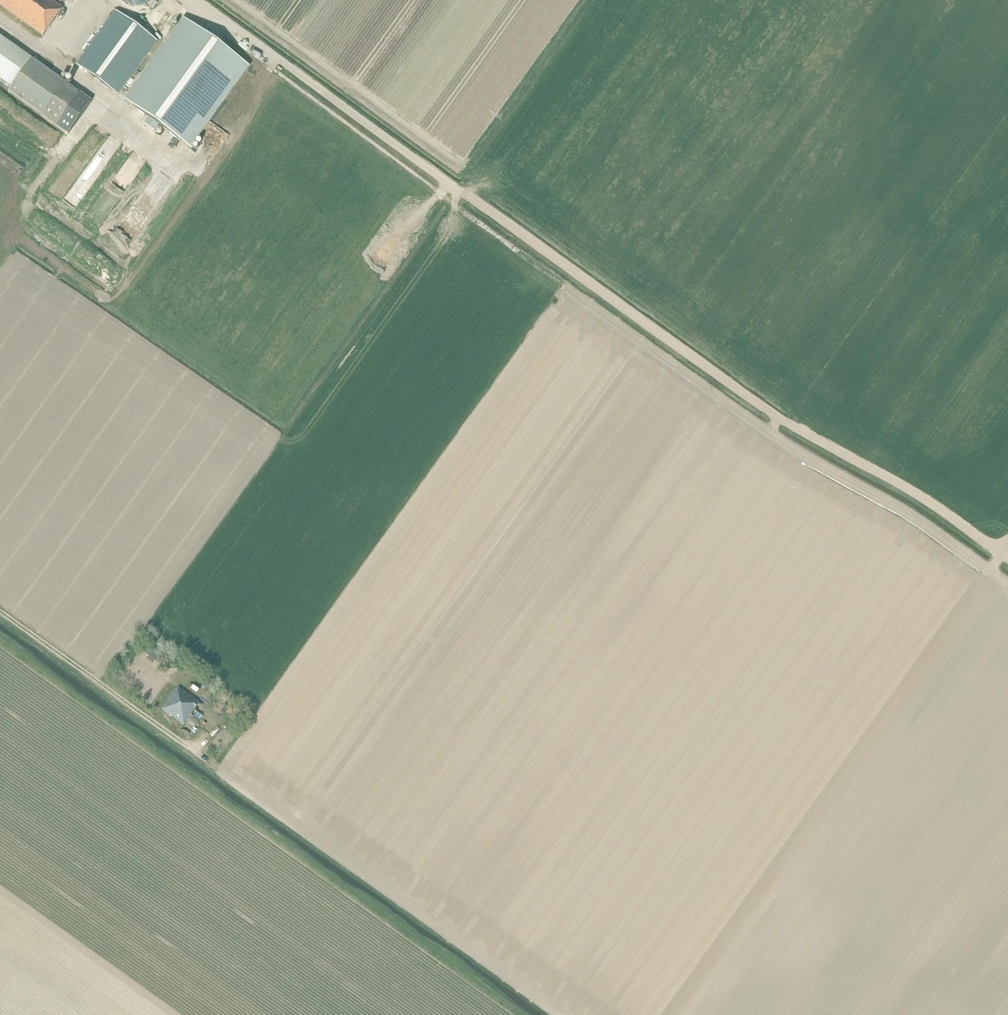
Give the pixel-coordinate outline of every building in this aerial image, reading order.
[(43,37),(63,10),(49,0),(0,0),(0,6),(43,37)] [(116,12),(77,66),(118,96),(157,43),(157,42),(116,12)] [(185,20),(125,101),(149,119),(144,125),(154,132),(159,126),(189,148),(248,66),(185,20)] [(12,89),(9,93),(68,135),(92,102),(0,36),(0,80),(12,89)] [(110,135),(98,126),(51,191),(62,199),(110,135)] [(123,145),(111,135),(64,200),(77,209),(123,145)] [(149,163),(135,153),(88,219),(102,229),(149,163)] [(174,183),(159,171),(128,213),(143,224),(174,183)] [(150,646),(145,653),(159,664),(164,657),(150,646)] [(199,705),(179,690),(178,690),(163,711),(184,726),(199,705)] [(232,715),(236,710),(231,706),(227,711),(232,715)]
